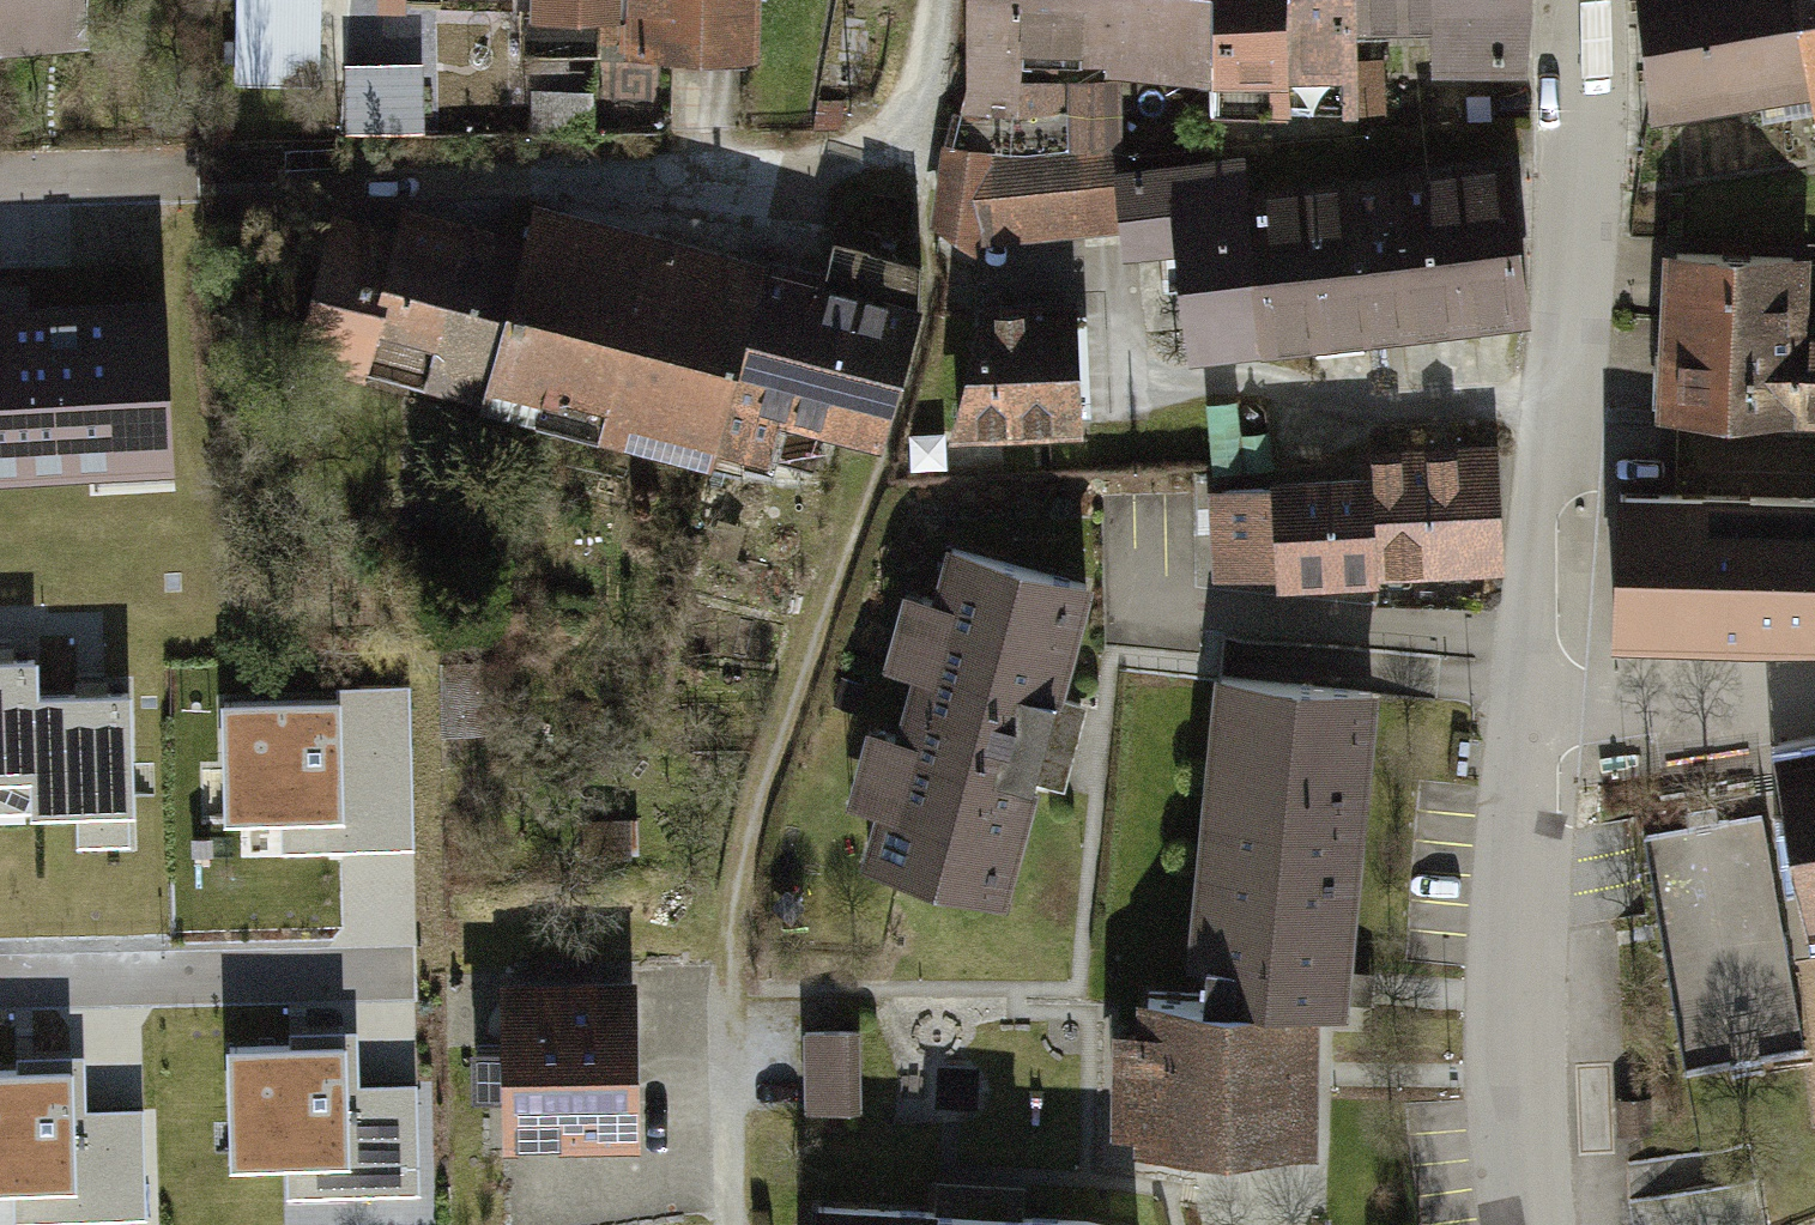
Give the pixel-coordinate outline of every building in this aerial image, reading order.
[(115,64),(111,0),(0,0),(0,70),(115,64)] [(326,79),(326,0),(237,0),(236,78),(326,79)] [(378,22),(447,22),(447,0),(378,0),(378,22)] [(530,8),(635,8),(635,45),(752,45),(752,0),(530,0),(530,8)] [(965,100),(1060,100),(1060,71),(1118,71),(1216,71),(1216,117),(1355,117),(1355,37),(1434,37),(1434,69),(1525,69),(1525,0),(965,0),(965,100)] [(1650,109),(1808,87),(1814,138),(1814,0),(1635,0),(1650,109)] [(1128,166),(1118,71),(1060,71),(1073,182),(993,194),(991,154),(937,145),(930,217),(976,244),(1117,225),(1111,168),(1128,166)] [(1128,166),(1111,168),(1117,225),(1121,255),(1180,248),(1192,353),(1526,315),(1507,151),(1252,180),(1249,153),(1128,166)] [(873,432),(920,255),(830,232),(822,263),(766,248),(764,259),(539,200),(529,237),(403,204),(395,237),(342,223),(311,343),(716,449),(730,395),(873,432)] [(1662,251),(1658,415),(1814,425),(1814,324),(1807,324),(1805,254),(1662,251)] [(1073,296),(988,299),(949,432),(1083,421),(1073,296)] [(159,310),(0,319),(0,467),(168,457),(159,310)] [(1753,425),(1752,451),(1617,446),(1608,661),(1814,669),(1814,427),(1753,425)] [(1500,568),(1491,445),(1377,453),(1379,470),(1386,577),(1500,568)] [(1379,470),(1275,475),(1276,484),(1280,546),(1282,591),(1384,587),(1379,470)] [(1276,484),(1205,489),(1209,550),(1280,546),(1276,484)] [(1089,568),(946,530),(930,592),(904,585),(885,658),(917,667),(900,730),(871,722),(852,796),(877,802),(863,856),(1004,893),(1089,568)] [(32,774),(34,694),(33,660),(0,661),(0,774),(32,774)] [(499,660),(478,660),(478,706),(499,705),(499,660)] [(1380,689),(1211,672),(1178,995),(1321,1007),(1352,1009),(1380,689)] [(412,782),(409,684),(358,686),(362,784),(412,782)] [(362,784),(358,686),(337,686),(337,700),(341,813),(280,815),(280,850),(414,846),(412,782),(362,784)] [(127,692),(34,694),(32,774),(33,809),(130,806),(127,692)] [(341,813),(337,700),(224,704),(227,817),(280,815),(341,813)] [(1810,946),(1814,945),(1814,752),(1781,757),(1810,946)] [(1708,918),(1782,908),(1769,813),(1656,828),(1676,983),(1716,978),(1708,918)] [(586,853),(629,852),(628,822),(586,823),(586,853)] [(635,977),(503,979),(506,1134),(638,1132),(635,977)] [(1328,1155),(1321,1007),(1145,997),(1145,1027),(1117,1027),(1118,1131),(1137,1131),(1138,1157),(1328,1155)] [(814,1105),(855,1103),(852,1026),(811,1028),(814,1105)] [(343,1044),(229,1047),(232,1161),(343,1158),(344,1194),(418,1192),(416,1094),(344,1095),(343,1044)] [(0,1070),(0,1184),(70,1182),(71,1218),(145,1216),(143,1118),(72,1120),(70,1068),(0,1070)] [(1757,1174),(1634,1200),(1639,1224),(1768,1224),(1757,1174)] [(810,1193),(808,1224),(1149,1224),(1150,1212),(810,1193)]
